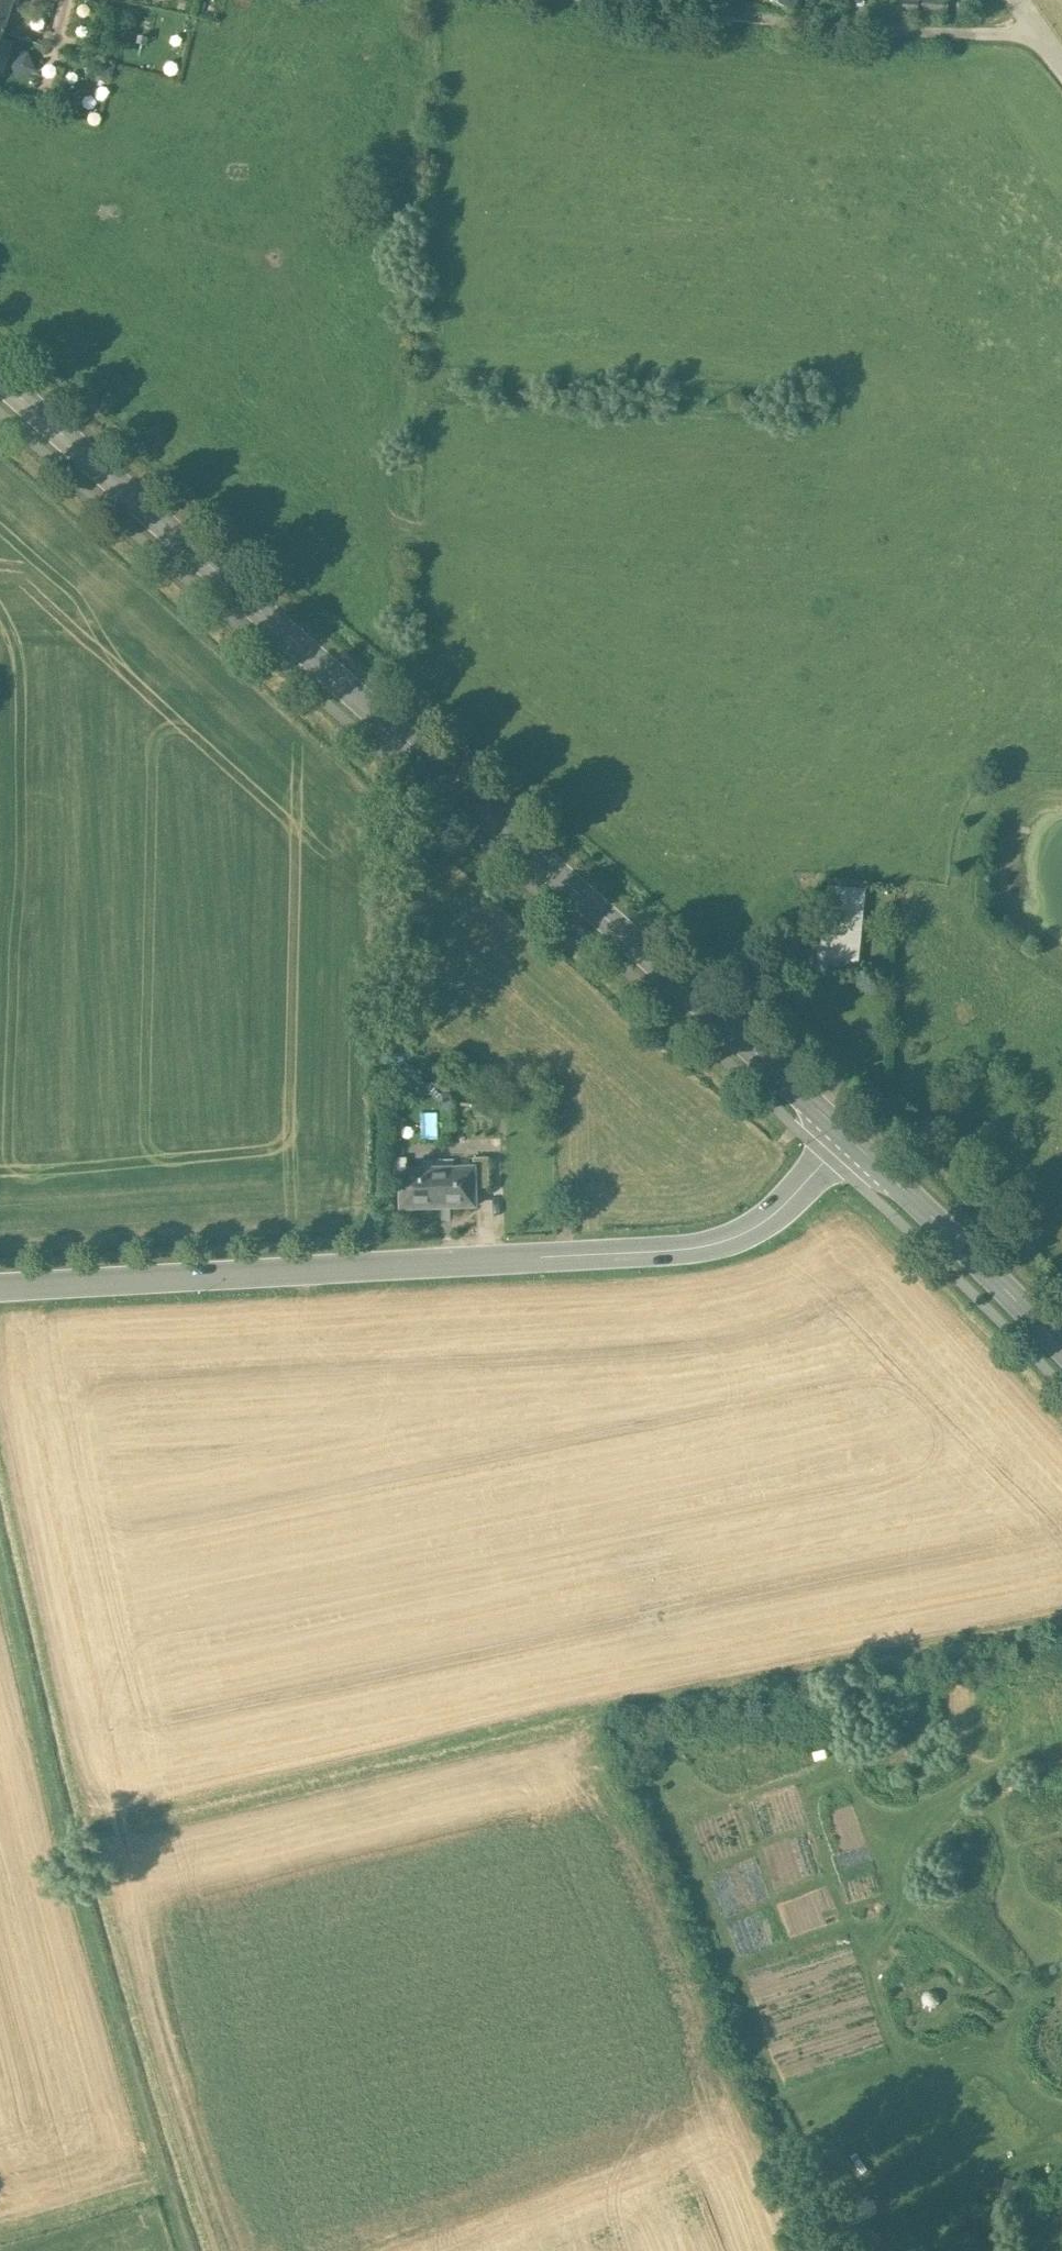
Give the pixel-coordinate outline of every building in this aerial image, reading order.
[(4,32),(13,0),(0,0),(0,31),(4,32)] [(792,13),(799,0),(767,0),(792,13)] [(903,9),(918,10),(918,0),(903,0),(903,9)] [(18,51),(9,70),(30,80),(39,61),(18,51)] [(854,909),(834,908),(830,952),(850,953),(854,909)] [(489,1188),(489,1158),(473,1159),(473,1169),(474,1169),(475,1189),(489,1188)] [(473,1169),(400,1171),(401,1209),(475,1207),(475,1189),(474,1169),(473,1169)]
